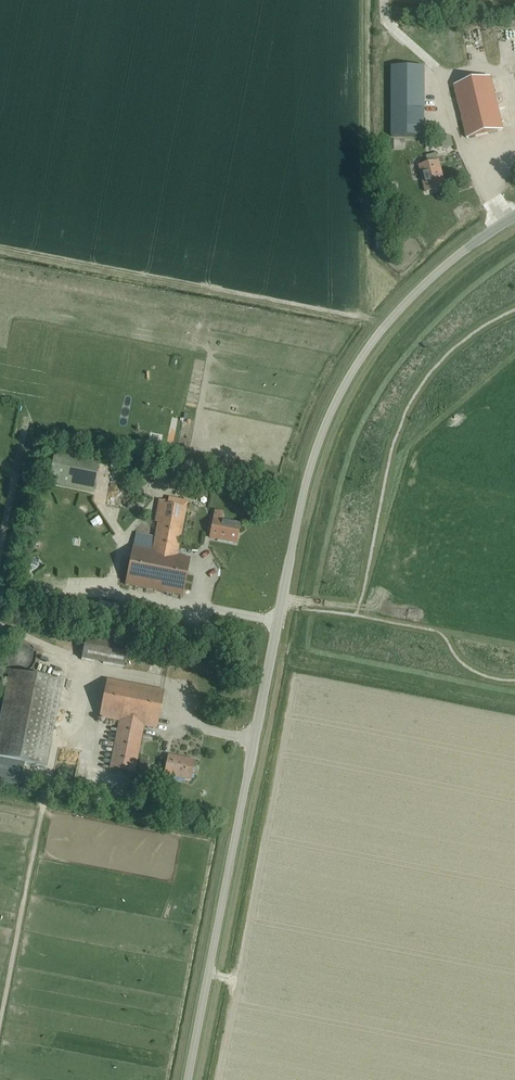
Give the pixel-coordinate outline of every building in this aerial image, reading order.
[(463,45),(465,39),(443,35),(441,48),(455,51),(456,44),(463,45)] [(424,137),(424,67),(391,67),(391,137),(424,137)] [(514,125),(514,99),(508,101),(502,74),(454,86),(466,139),(503,130),(502,128),(514,125)] [(446,111),(446,97),(431,98),(432,111),(446,111)] [(422,155),(423,161),(441,158),(440,152),(422,155)] [(426,192),(445,187),(438,161),(419,166),(426,192)] [(94,492),(100,461),(55,452),(48,483),(94,492)] [(56,486),(48,488),(50,496),(58,494),(56,486)] [(42,506),(57,510),(60,500),(45,496),(42,506)] [(182,596),(190,559),(177,556),(186,509),(161,504),(152,551),(133,547),(125,585),(182,596)] [(215,514),(214,519),(213,519),(210,538),(236,543),(239,524),(221,520),(222,515),(215,514)] [(124,668),(128,642),(85,634),(81,660),(124,668)] [(9,671),(0,718),(0,780),(21,784),(25,763),(46,767),(63,682),(9,671)] [(156,729),(164,691),(107,680),(99,718),(119,722),(109,769),(134,774),(143,726),(156,729)] [(190,781),(194,761),(168,756),(164,776),(190,781)]
